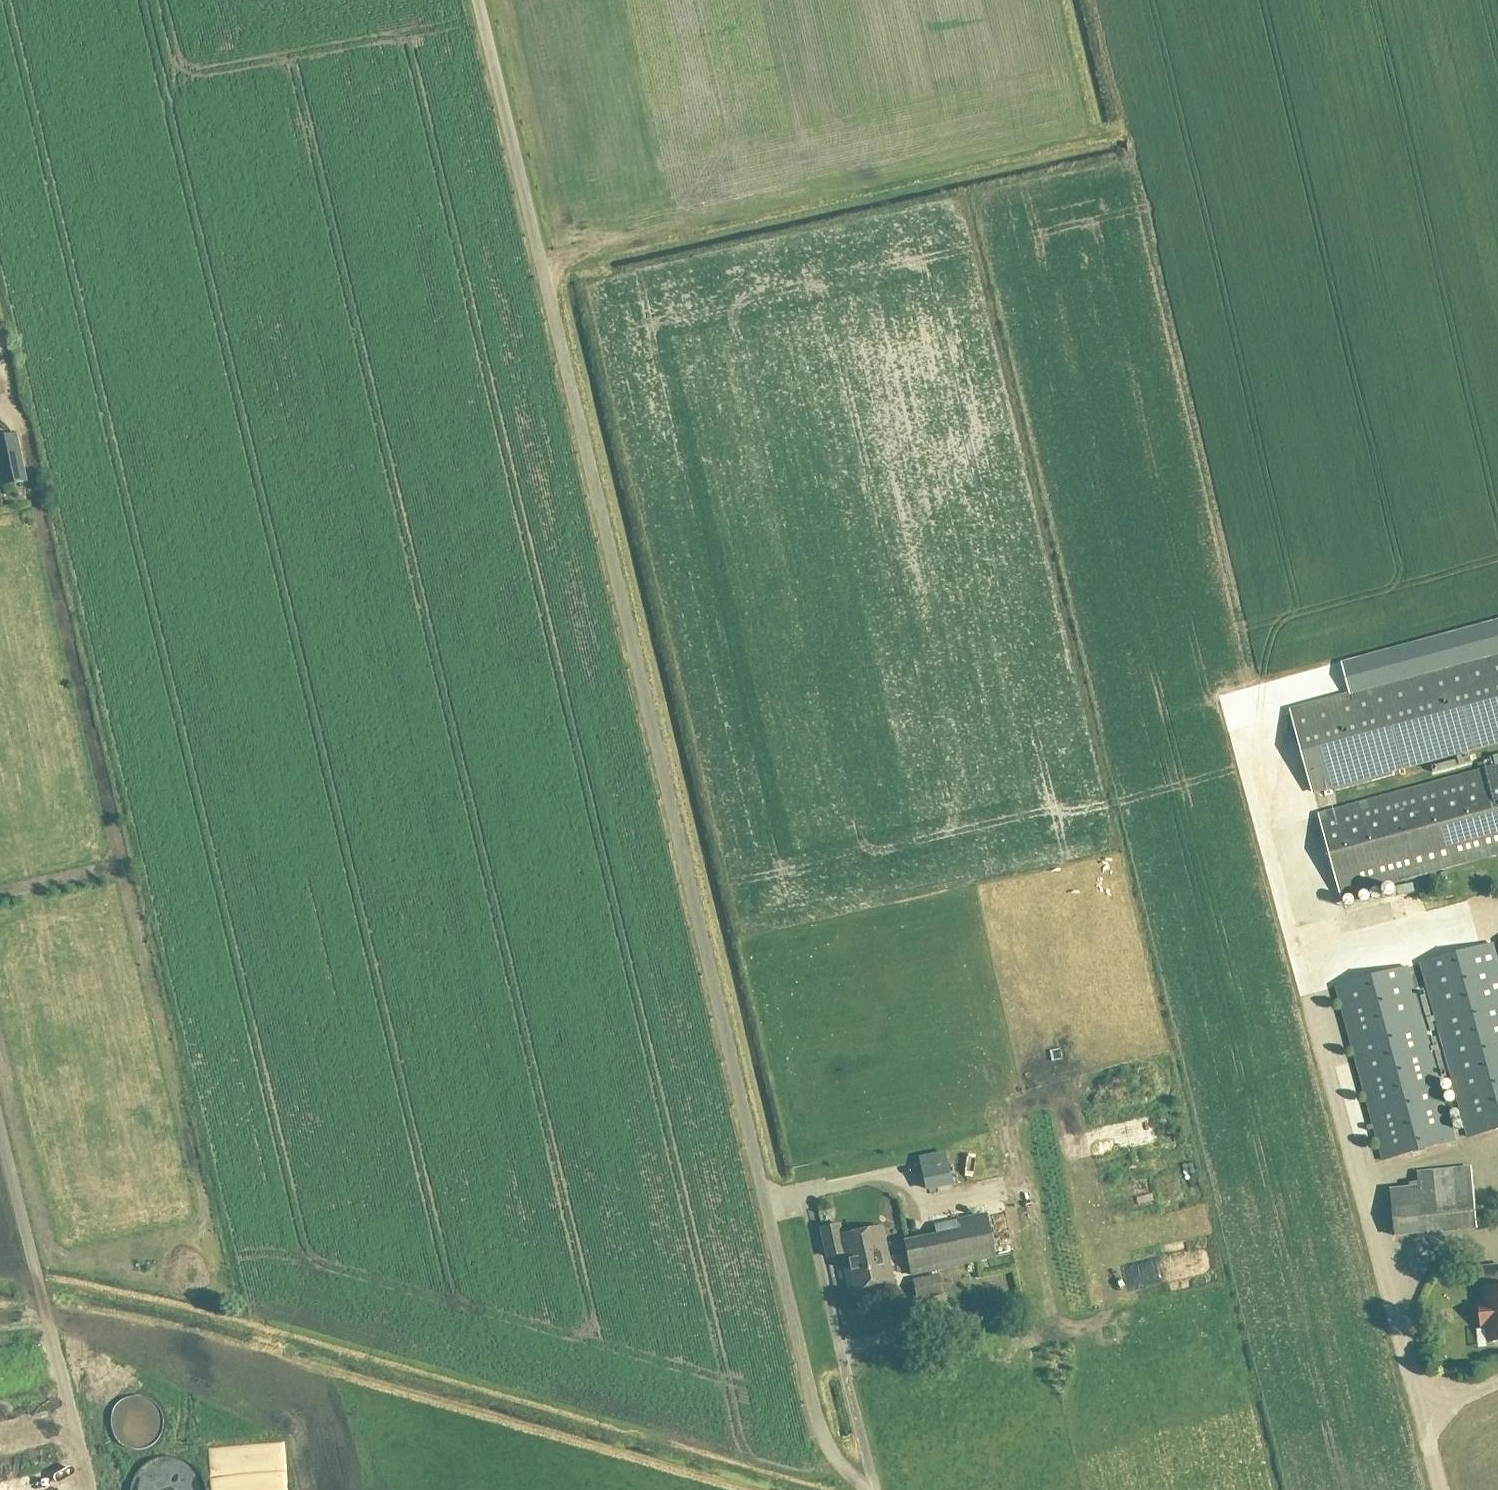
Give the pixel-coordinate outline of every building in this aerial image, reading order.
[(24,434),(0,439),(0,481),(1,487),(24,482),(20,463),(30,461),(24,434)] [(1497,655),(1497,620),(1341,662),(1350,695),(1497,655)] [(1291,712),(1313,792),(1497,742),(1497,655),(1350,695),(1291,712)] [(1319,816),(1341,897),(1497,854),(1497,768),(1319,816)] [(1493,945),(1421,965),(1468,1138),(1497,1130),(1497,965),(1493,945)] [(1453,1142),(1406,969),(1337,988),(1384,1161),(1453,1142)] [(944,1154),(920,1158),(928,1193),(951,1188),(944,1154)] [(1478,1230),(1478,1222),(1472,1168),(1416,1174),(1418,1189),(1391,1191),(1395,1238),(1478,1230)] [(936,1241),(906,1247),(912,1276),(966,1265),(995,1259),(989,1230),(986,1216),(957,1222),(933,1227),(936,1241)] [(827,1258),(844,1254),(852,1292),(893,1284),(881,1227),(841,1236),(839,1226),(821,1230),(827,1258)] [(1489,1344),(1497,1343),(1497,1288),(1484,1289),(1486,1306),(1480,1307),(1482,1327),(1495,1326),(1496,1342),(1489,1342),(1489,1344)] [(118,1444),(127,1450),(137,1452),(148,1449),(156,1443),(162,1434),(164,1424),(161,1414),(155,1405),(146,1399),(136,1398),(126,1400),(117,1406),(111,1415),(109,1425),(112,1436),(118,1444)] [(205,1487),(201,1476),(194,1467),(185,1460),(173,1457),(162,1457),(151,1461),(142,1467),(135,1477),(131,1487),(131,1489),(205,1489),(205,1487)]
